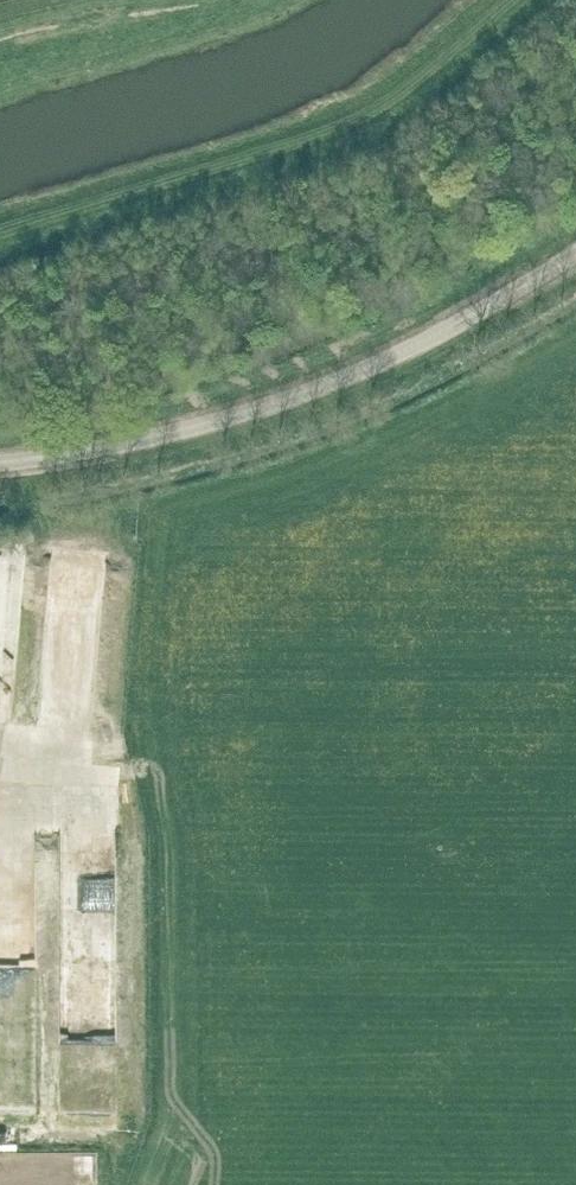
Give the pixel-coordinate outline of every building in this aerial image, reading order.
[(26,545),(0,542),(0,720),(11,721),(26,545)] [(52,546),(36,726),(90,731),(107,551),(52,546)] [(33,833),(0,833),(0,1119),(36,1119),(33,833)] [(114,834),(58,835),(59,1118),(116,1118),(114,834)]
